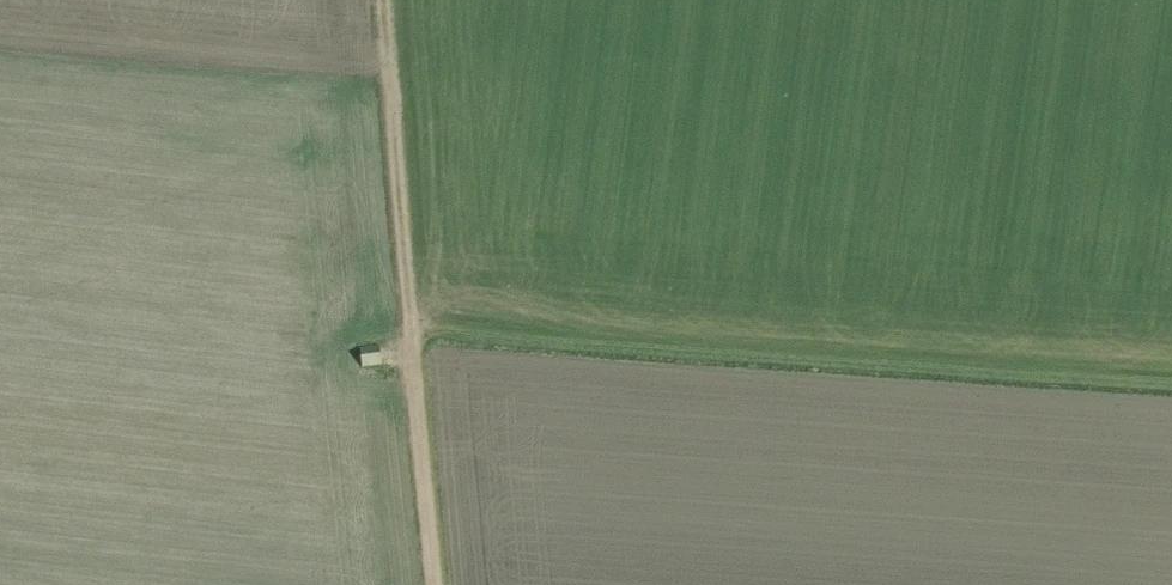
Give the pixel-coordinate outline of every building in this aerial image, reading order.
[(361,347),(362,367),(382,365),(381,346),(361,347)]
